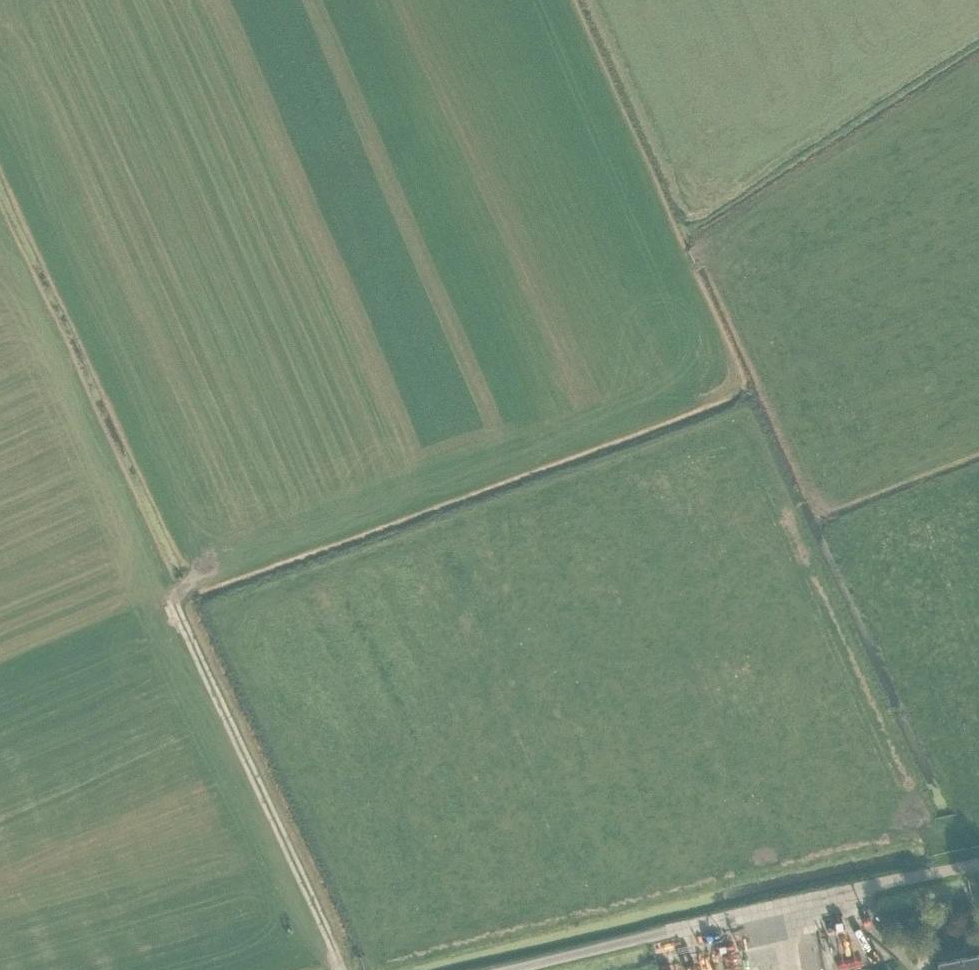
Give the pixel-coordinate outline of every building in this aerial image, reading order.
[(939,962),(940,969),(978,969),(978,955),(939,962)]
